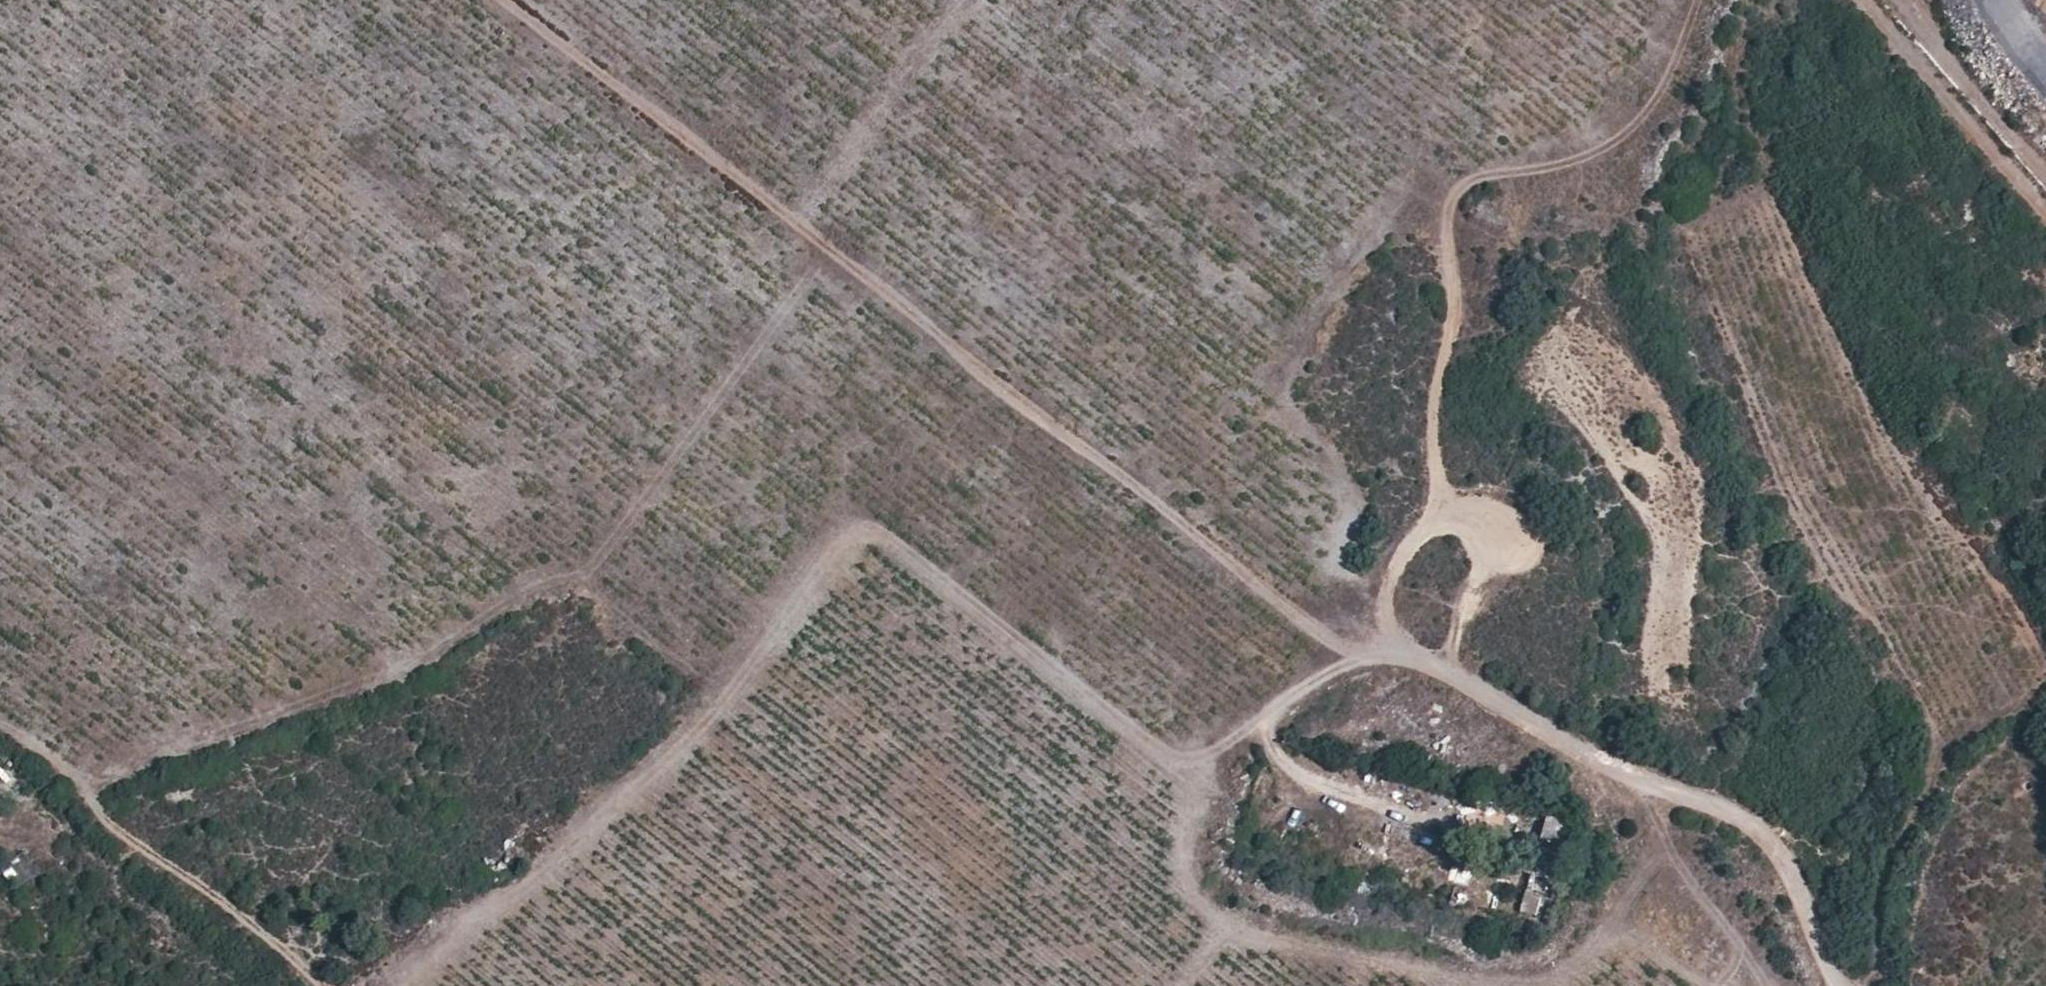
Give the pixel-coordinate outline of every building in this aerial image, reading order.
[(1465,821),(1512,828),(1514,815),(1467,807),(1465,821)] [(1568,823),(1545,816),(1537,842),(1559,849),(1568,823)] [(1376,838),(1427,848),(1431,828),(1380,818),(1376,838)] [(1546,881),(1551,864),(1535,859),(1529,876),(1546,881)]
